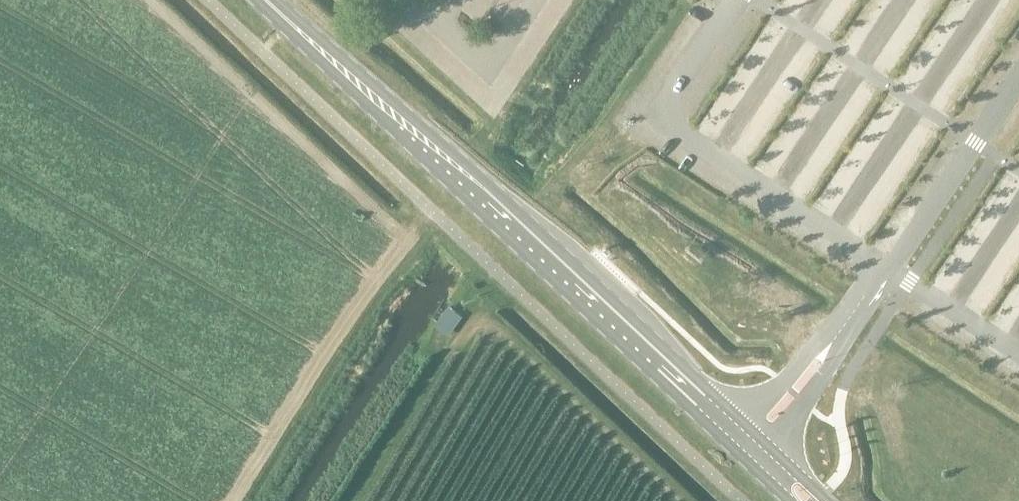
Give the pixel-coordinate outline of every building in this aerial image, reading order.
[(475,102),(484,108),(496,92),(487,85),(475,102)]
